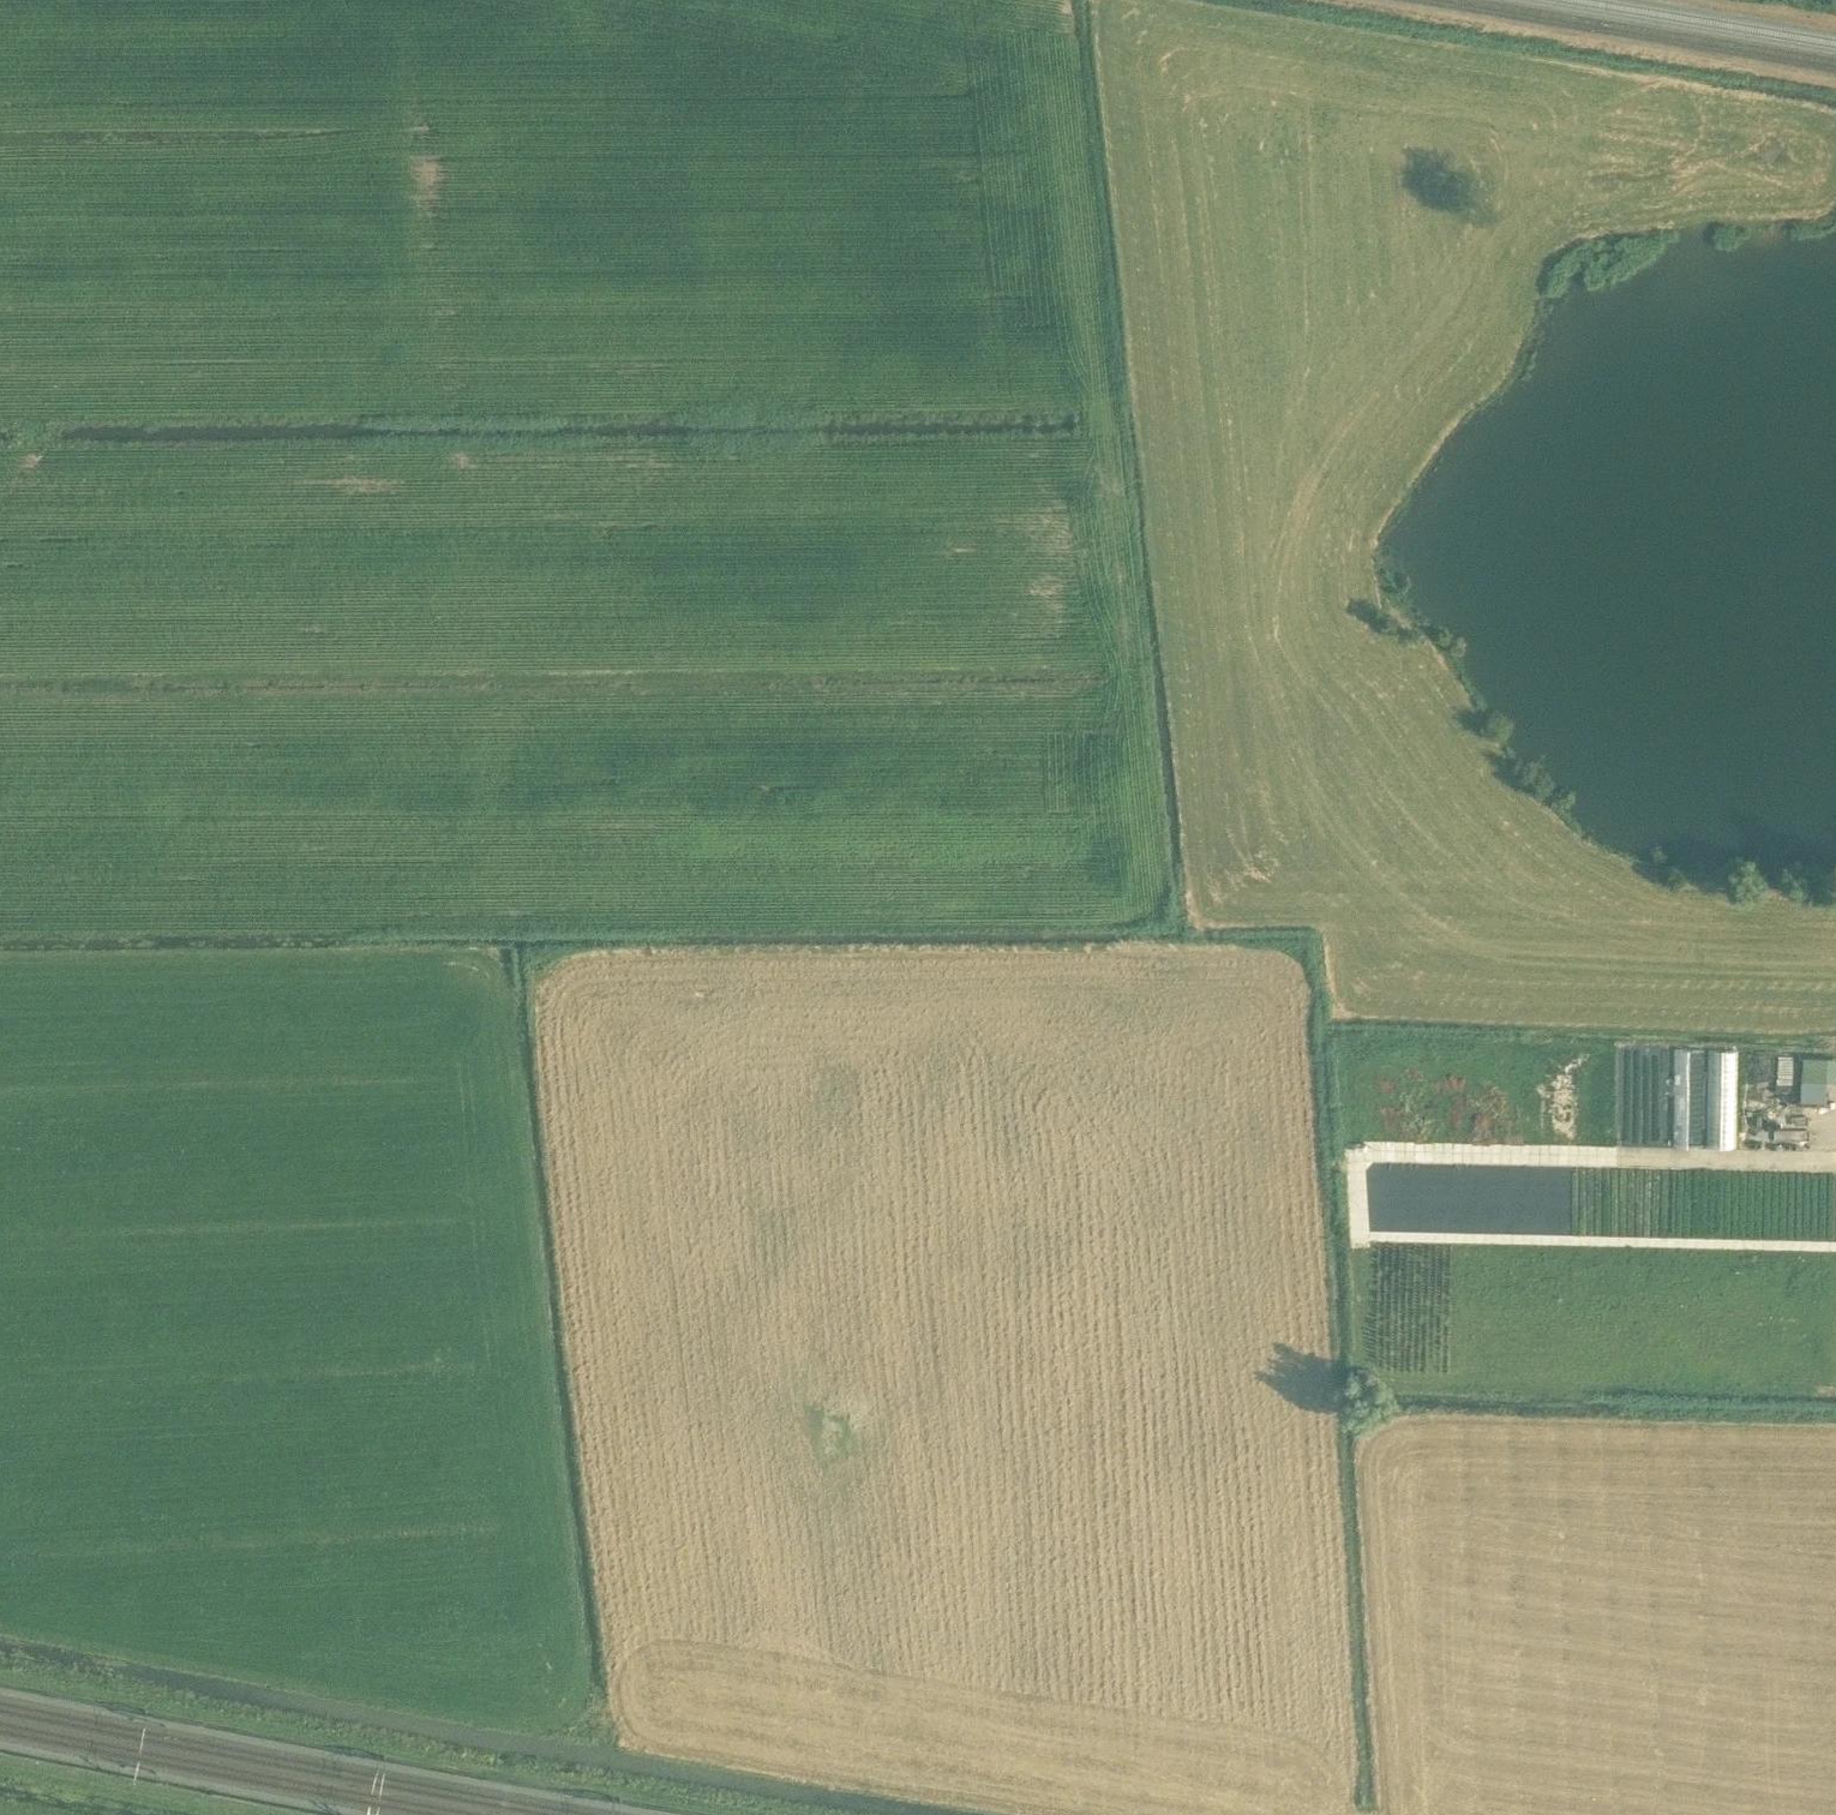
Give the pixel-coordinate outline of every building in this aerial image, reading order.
[(1802,1056),(1802,1080),(1824,1080),(1826,1057),(1802,1056)]
